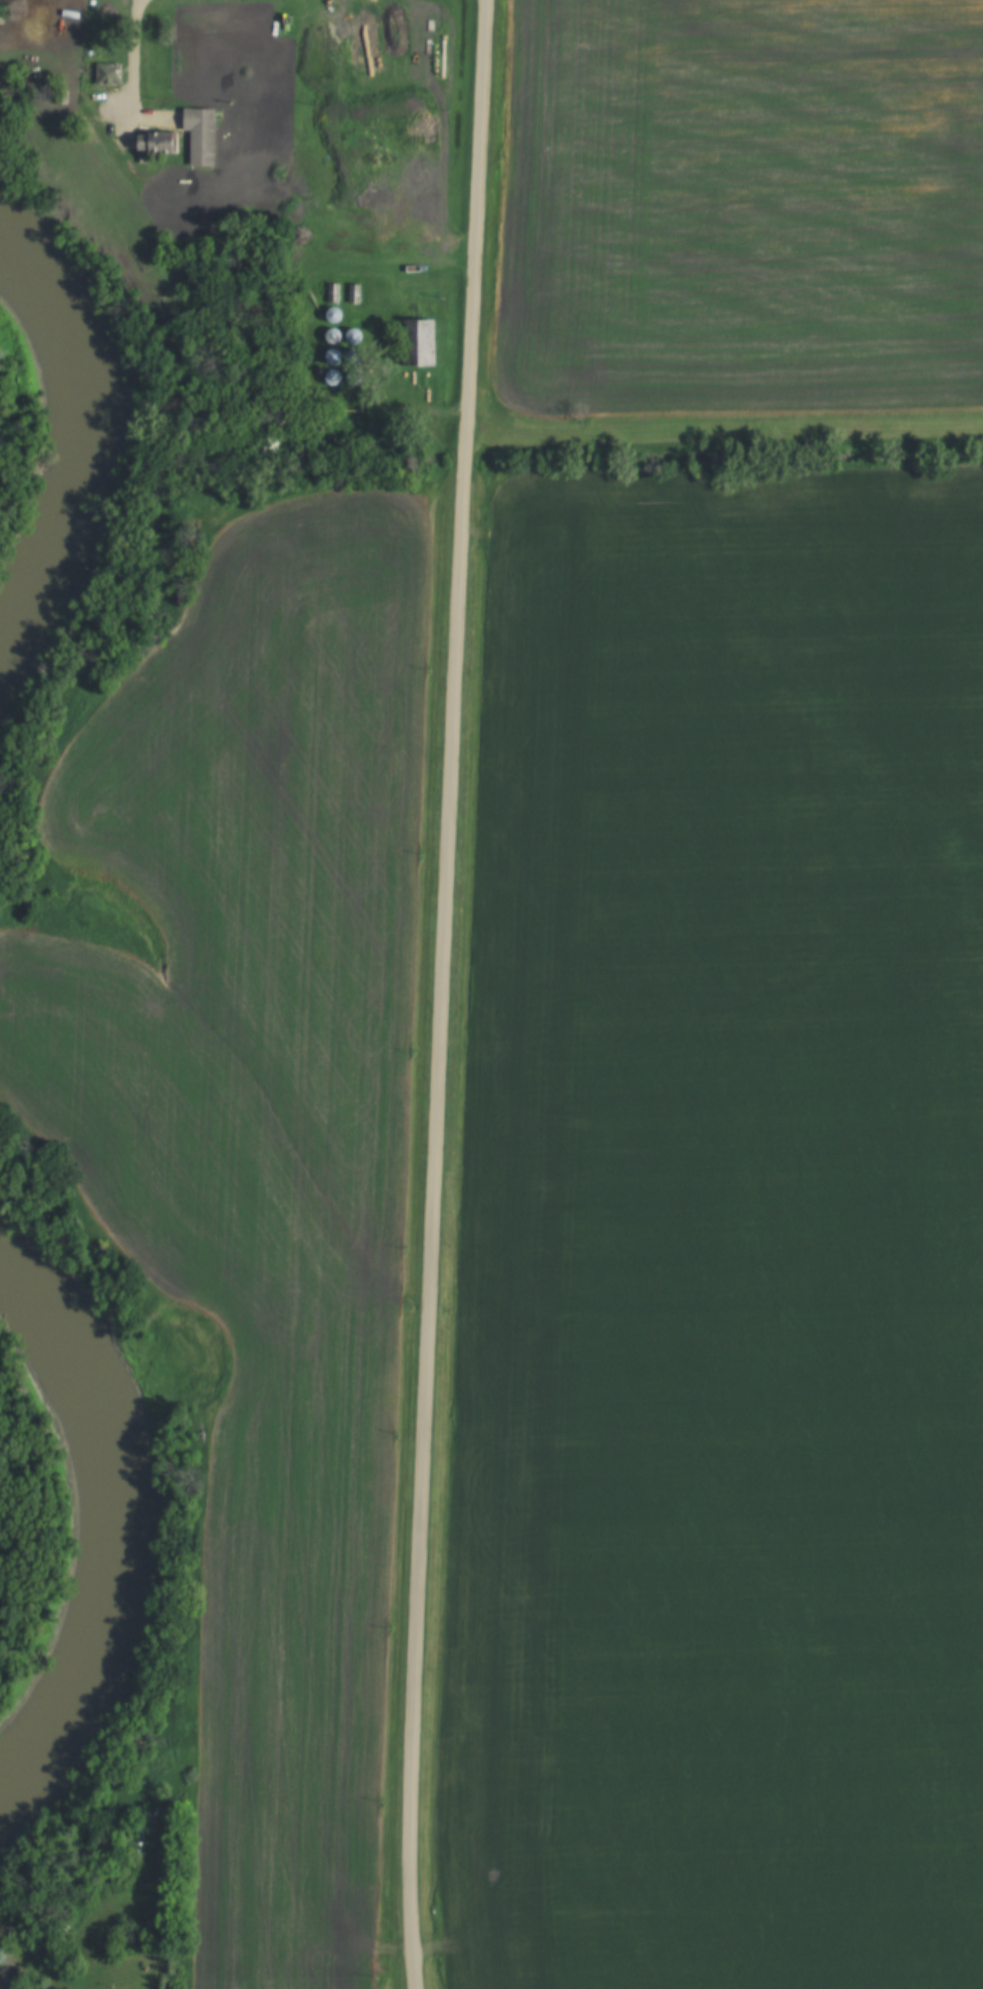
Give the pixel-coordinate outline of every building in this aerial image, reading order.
[(96,83),(120,83),(120,62),(96,63),(96,83)] [(214,110),(183,109),(182,129),(190,129),(189,165),(213,165),(214,110)] [(172,150),(172,131),(136,132),(137,151),(172,150)] [(434,365),(433,318),(405,319),(406,365),(434,365)]
